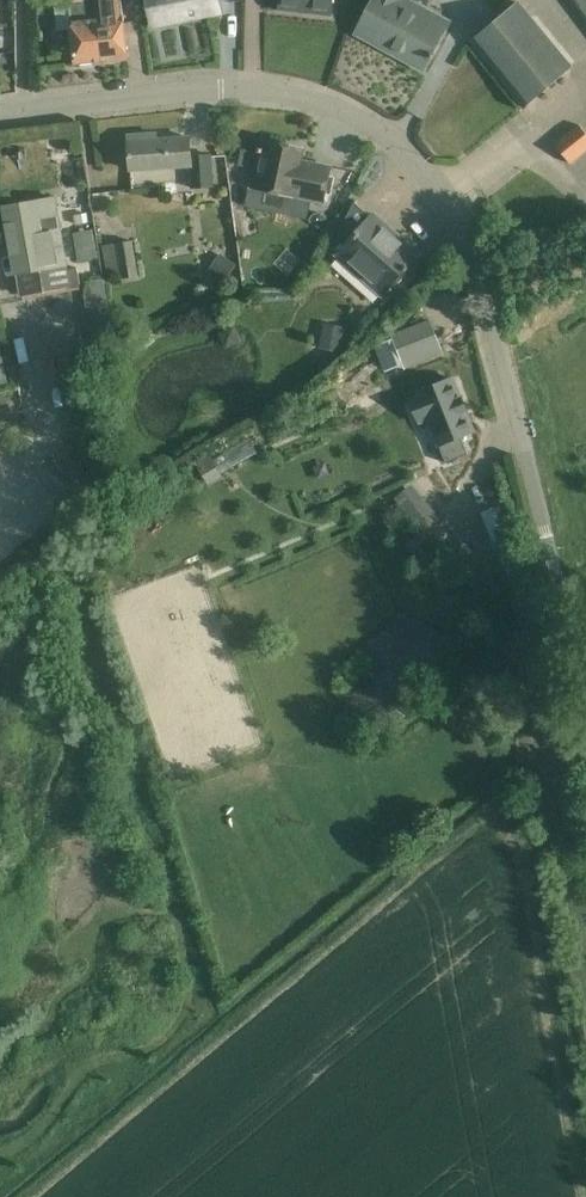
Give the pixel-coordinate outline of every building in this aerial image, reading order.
[(101,61),(94,0),(68,0),(75,64),(101,61)] [(101,61),(128,58),(122,0),(94,0),(101,61)] [(153,24),(220,11),(218,0),(148,0),(153,24)] [(280,10),(331,16),(333,0),(281,0),(280,10)] [(435,49),(449,22),(408,0),(375,0),(357,33),(424,70),(435,49)] [(585,11),(585,0),(578,0),(585,11)] [(471,42),(524,106),(572,67),(519,2),(471,42)] [(555,145),(571,163),(585,151),(585,132),(580,125),(555,145)] [(129,141),(131,165),(131,170),(190,166),(192,188),(214,186),(211,155),(191,156),(190,137),(129,141)] [(323,205),(326,190),(331,167),(301,161),(303,149),(261,140),(251,190),(323,205)] [(22,295),(45,291),(80,285),(77,268),(68,270),(55,198),(4,207),(15,274),(18,273),(22,295)] [(340,232),(350,242),(338,256),(382,295),(414,259),(397,244),(396,246),(387,238),(393,231),(374,214),(372,217),(356,203),(357,201),(356,200),(340,232)] [(314,215),(310,221),(320,227),(326,218),(320,214),(314,215)] [(103,244),(108,277),(122,275),(123,279),(139,276),(134,240),(103,244)] [(86,295),(93,342),(115,338),(105,279),(94,281),(96,294),(86,295)] [(434,318),(394,333),(405,364),(445,349),(434,318)] [(429,419),(447,463),(455,460),(469,454),(462,437),(474,432),(466,411),(468,411),(462,398),(461,398),(453,378),(452,379),(418,392),(420,396),(411,400),(420,422),(429,419)] [(349,422),(389,416),(386,393),(345,399),(349,422)] [(210,452),(196,460),(209,485),(224,477),(210,452)] [(439,520),(409,487),(395,499),(425,533),(439,520)] [(477,512),(451,523),(467,566),(494,555),(477,512)]
